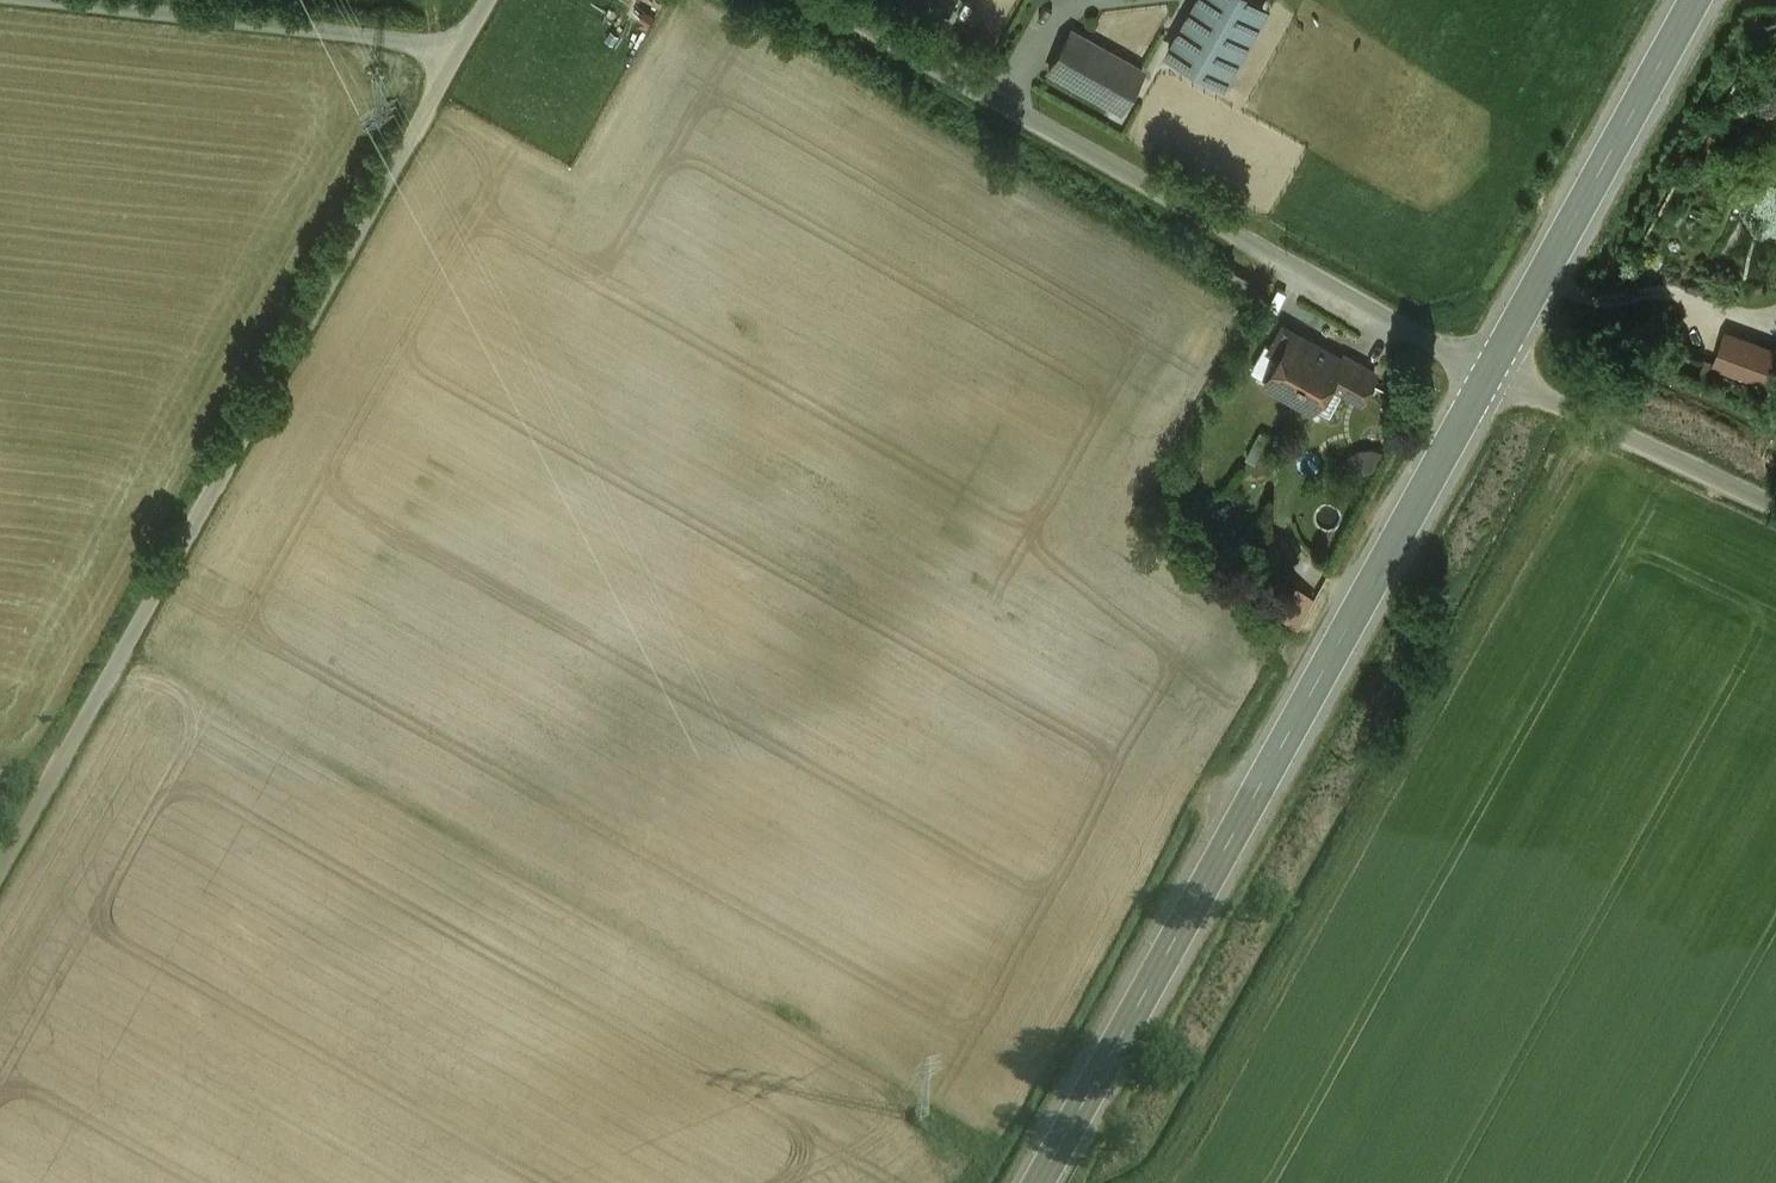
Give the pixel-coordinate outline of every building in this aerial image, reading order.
[(1250,0),(1199,0),(1197,4),(1196,3),(1195,5),(1196,6),(1182,30),(1181,30),(1180,32),(1181,32),(1170,52),(1169,52),(1168,53),(1219,83),(1262,7),(1250,0)] [(1142,72),(1070,31),(1048,70),(1120,111),(1142,72)] [(1308,344),(1284,330),(1273,348),(1280,352),(1264,380),(1312,406),(1326,380),(1360,399),(1374,372),(1346,357),(1342,363),(1320,350),(1320,347),(1310,341),(1308,344)] [(1729,336),(1719,362),(1743,371),(1743,370),(1768,380),(1775,358),(1775,353),(1729,336)] [(1286,448),(1268,438),(1255,464),(1273,474),(1286,448)] [(1267,604),(1298,624),(1318,594),(1287,574),(1267,604)]
